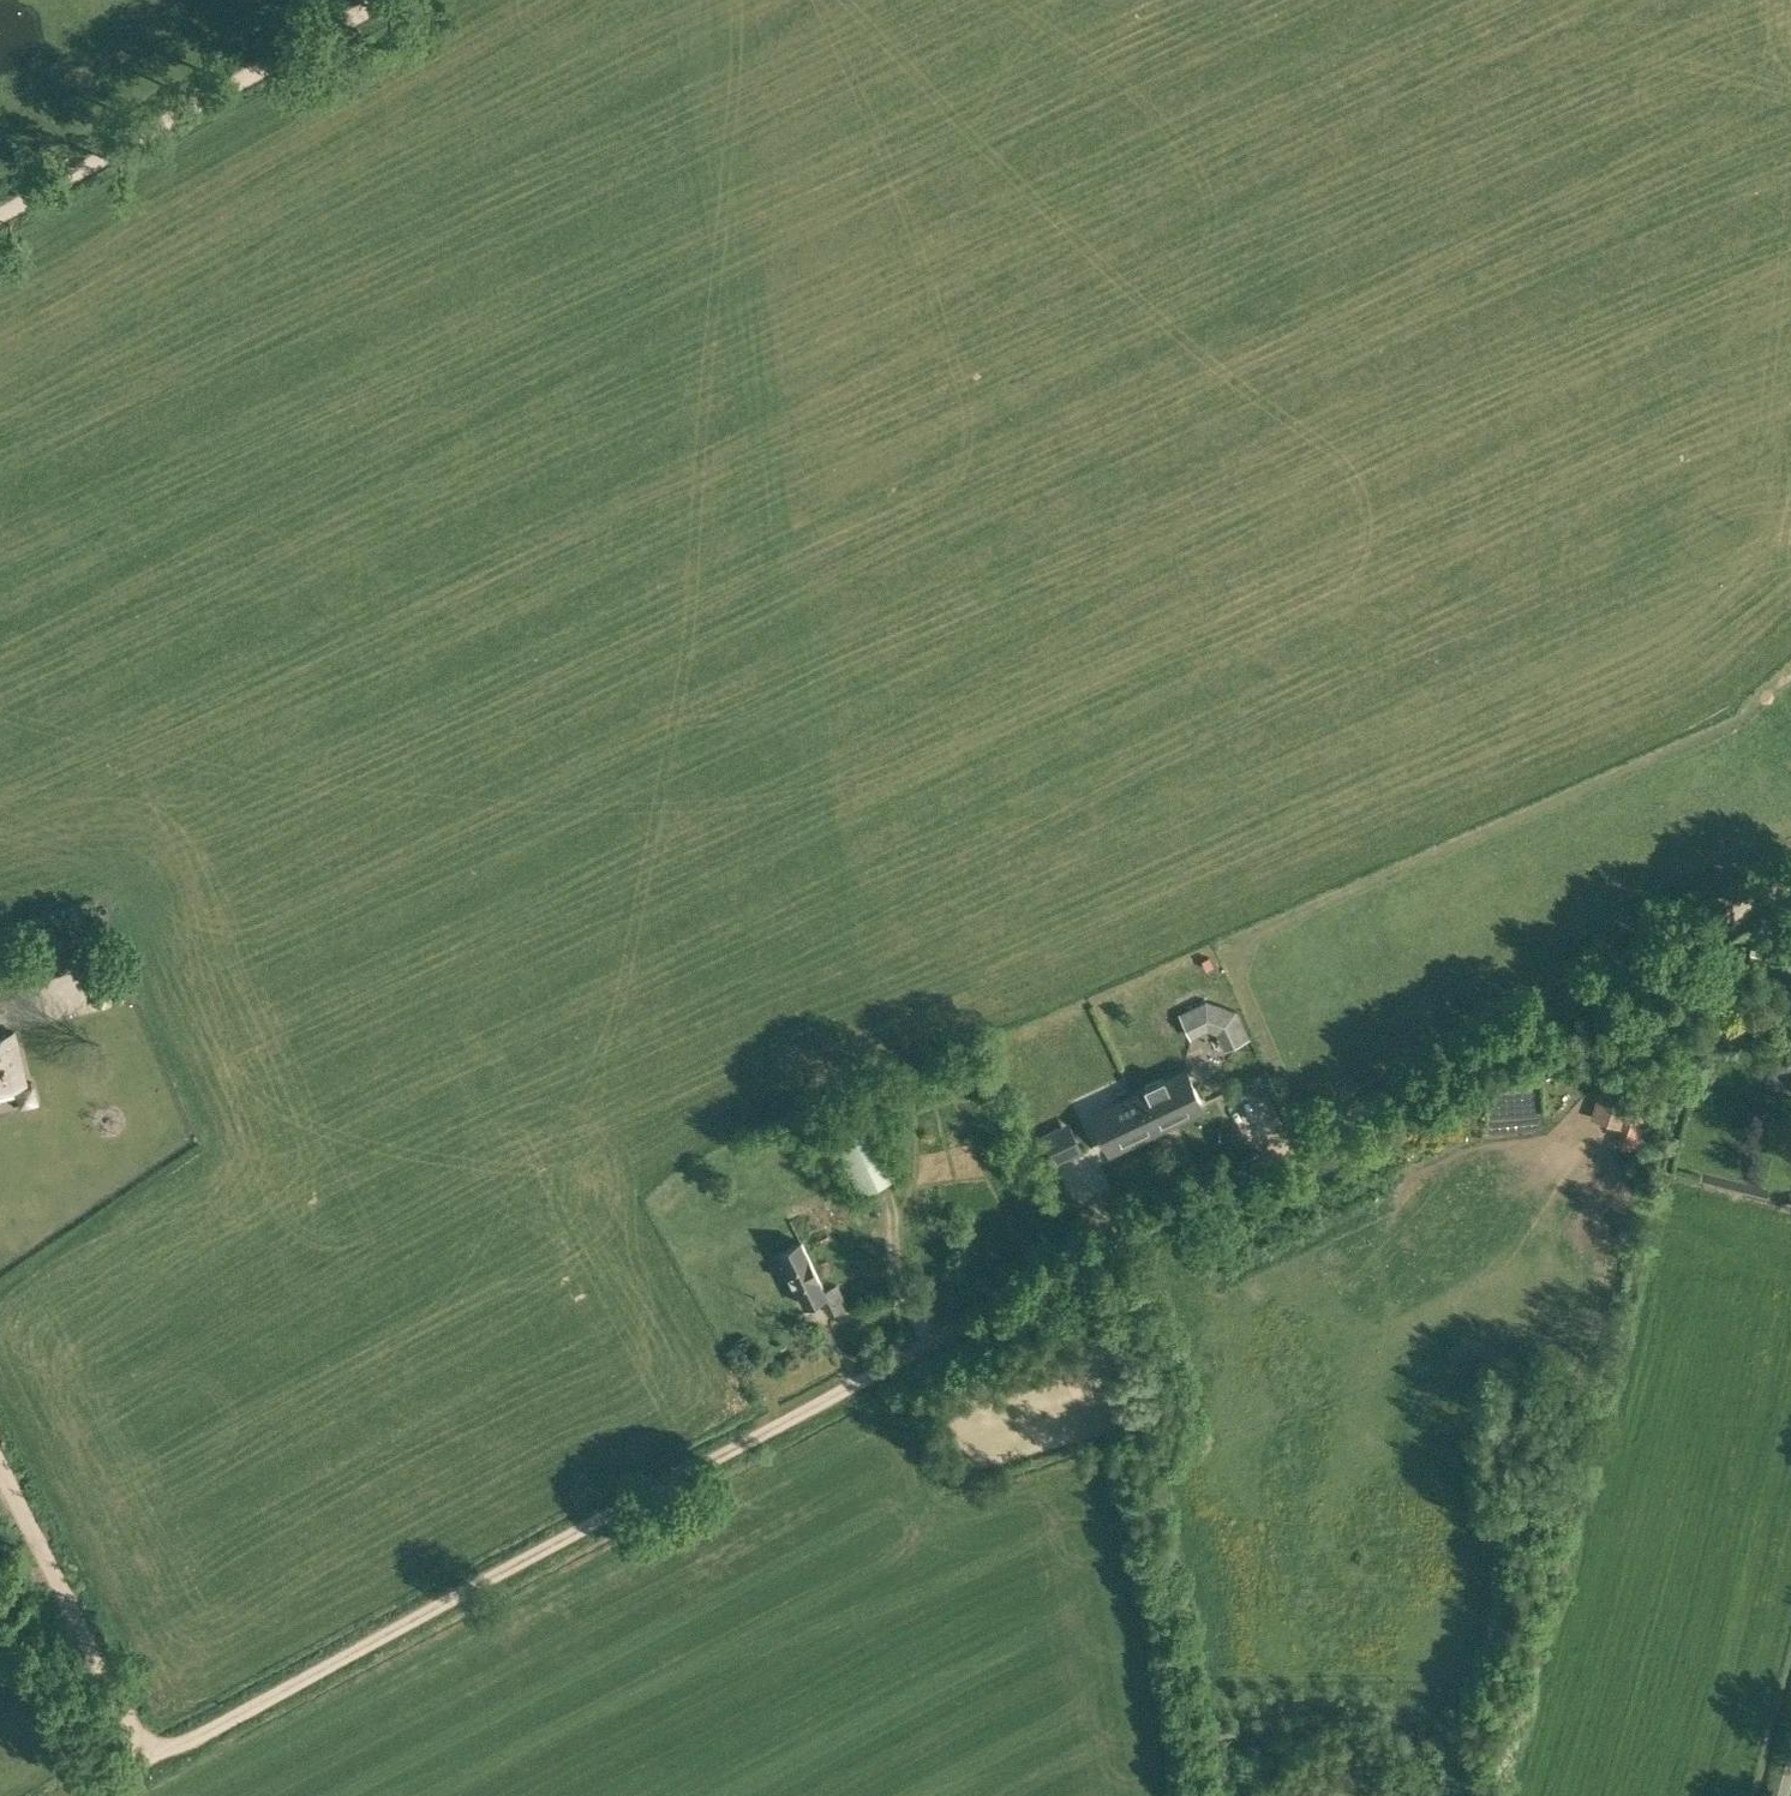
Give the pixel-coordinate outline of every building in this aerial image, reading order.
[(1239,1020),(1216,1031),(1224,1048),(1248,1037),(1239,1020)] [(26,1086),(14,1033),(0,1037),(0,1091),(26,1086)] [(1295,1111),(1263,1061),(1224,1086),(1256,1135),(1295,1111)] [(1640,1063),(1629,1096),(1600,1088),(1591,1117),(1621,1127),(1617,1144),(1642,1151),(1666,1070),(1640,1063)] [(1110,1140),(1115,1150),(1115,1152),(1154,1134),(1150,1127),(1202,1103),(1186,1069),(1188,1069),(1187,1067),(1165,1077),(1165,1076),(1145,1086),(1132,1093),(1135,1100),(1095,1119),(1106,1142),(1110,1140)] [(1075,1138),(1079,1120),(1063,1117),(1059,1135),(1075,1138)] [(859,1192),(900,1172),(875,1119),(834,1139),(859,1192)] [(1053,1163),(1067,1156),(1054,1127),(1040,1133),(1046,1149),(1053,1163)] [(801,1241),(779,1252),(804,1304),(821,1296),(829,1313),(847,1304),(837,1283),(825,1289),(802,1241),(801,1241)]
